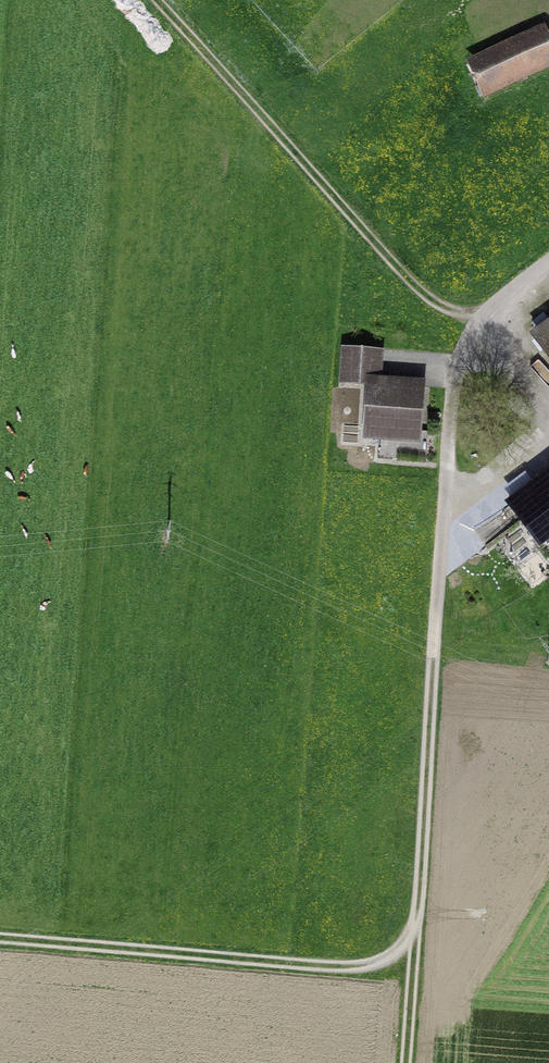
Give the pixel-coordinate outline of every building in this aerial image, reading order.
[(548,74),(548,34),(547,29),(469,63),(487,102),(548,74)] [(526,335),(548,365),(548,318),(526,335)] [(415,447),(420,384),(375,381),(377,352),(340,350),(338,390),(362,392),(358,443),(415,447)] [(504,510),(543,557),(548,551),(548,472),(504,510)]
